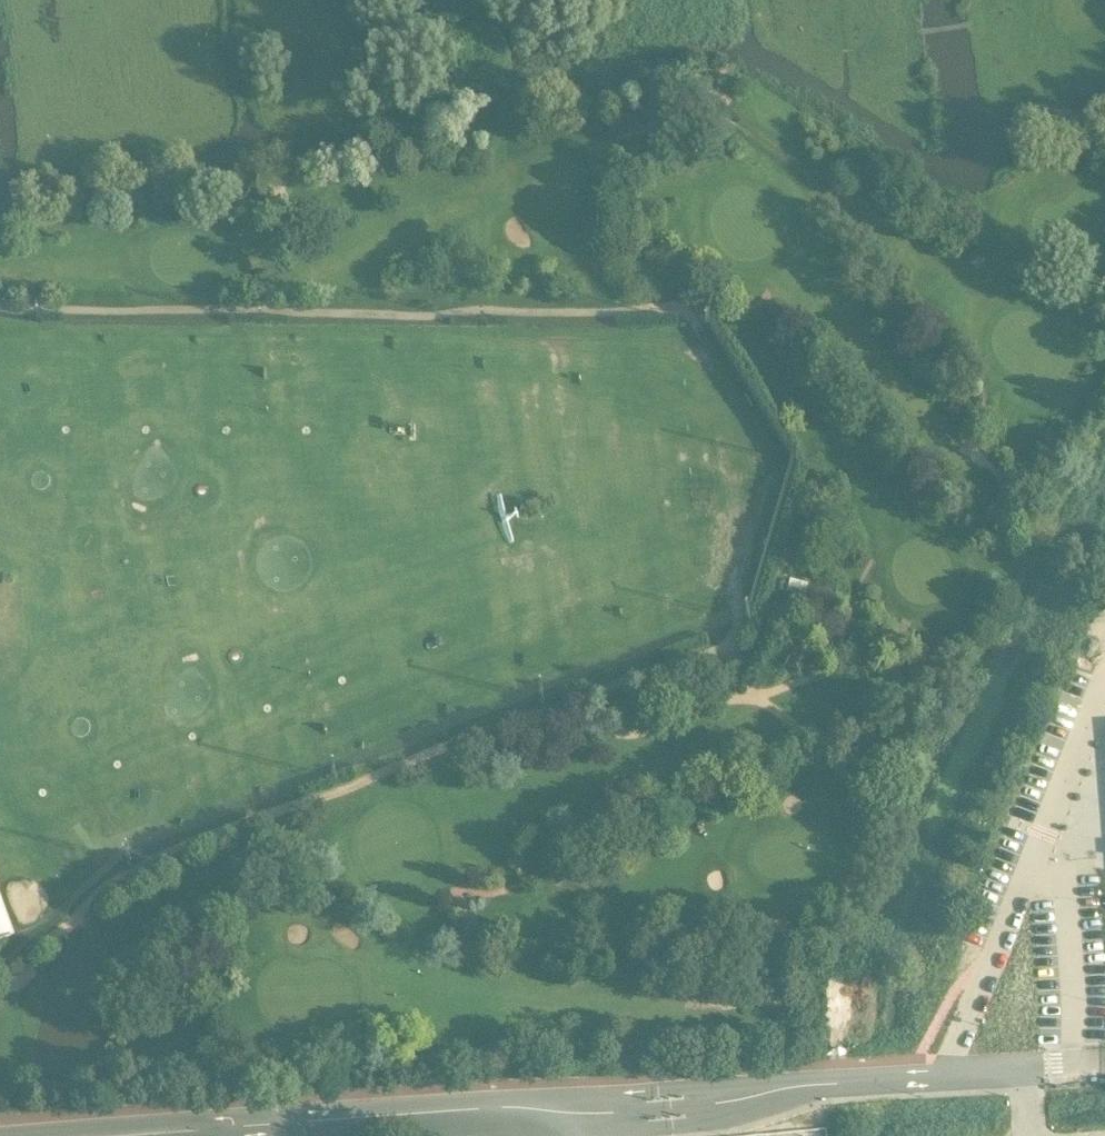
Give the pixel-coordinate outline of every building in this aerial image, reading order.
[(808,585),(790,580),(785,600),(803,605),(808,585)] [(11,937),(0,908),(0,941),(11,937)]
